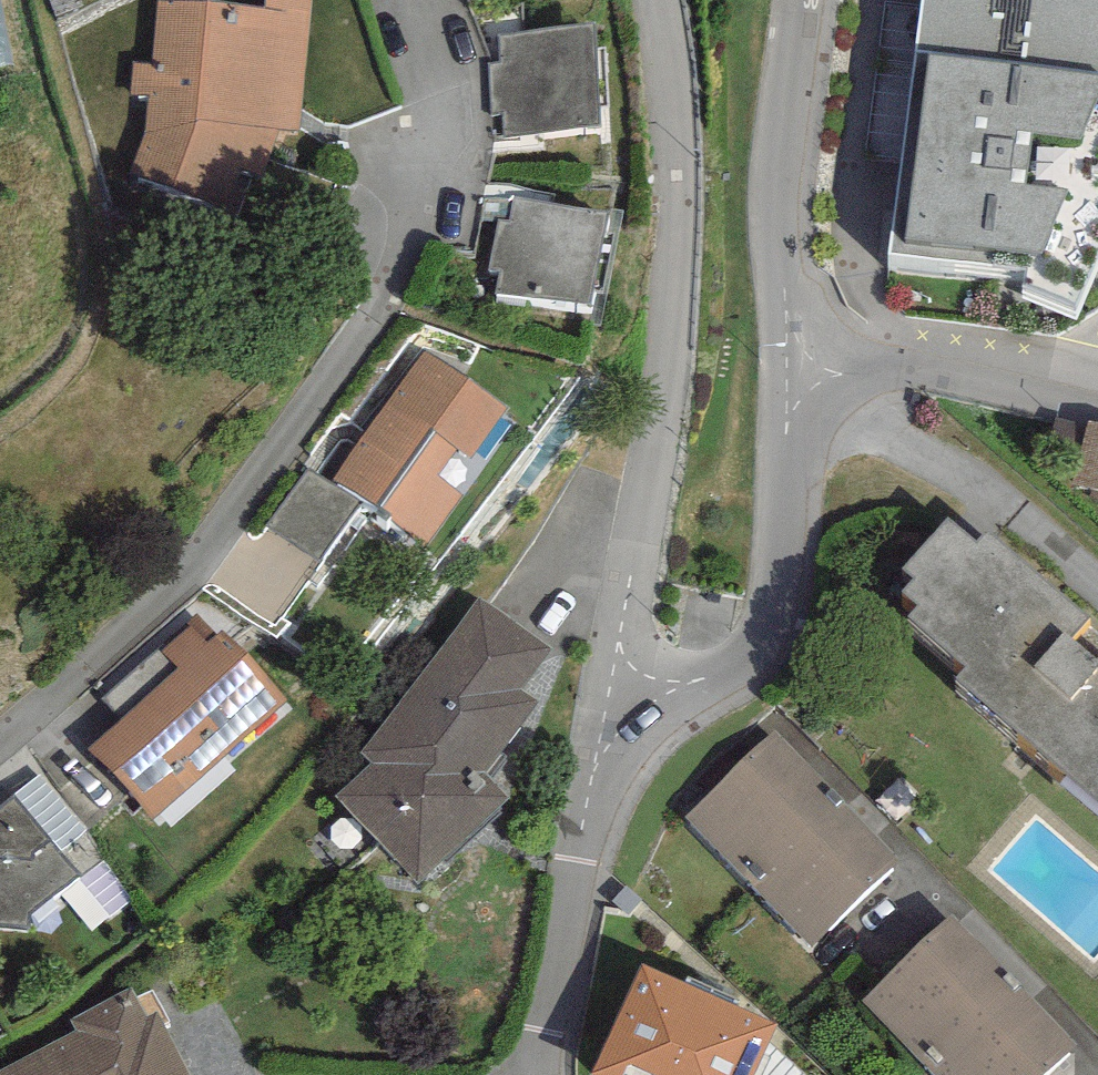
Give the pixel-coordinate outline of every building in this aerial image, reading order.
[(160,1),(156,62),(126,60),(123,102),(153,104),(151,131),(133,177),(243,221),(279,131),(309,133),(318,0),(261,0),(260,8),(160,1)] [(894,269),(1010,282),(1097,106),(1097,0),(935,0),(894,269)] [(606,38),(489,42),(493,147),(609,143),(606,38)] [(624,220),(503,200),(486,298),(608,318),(624,220)] [(524,414),(430,348),(331,487),(428,555),(468,499),(445,483),(467,452),(487,466),(524,414)] [(1054,436),(1049,460),(1068,464),(1059,504),(1097,513),(1097,446),(1054,436)] [(974,546),(962,559),(940,539),(903,579),(913,588),(896,606),(915,622),(904,633),(953,678),(939,692),(1097,836),(1097,658),(974,546)] [(584,664),(487,586),(302,816),(450,935),(542,822),(506,793),(564,721),(548,708),(584,664)] [(82,743),(154,827),(292,710),(220,625),(82,743)] [(893,877),(769,748),(679,834),(803,963),(893,877)] [(28,755),(0,779),(0,937),(33,943),(124,865),(28,755)] [(951,921),(864,1009),(930,1074),(1061,1074),(1083,1053),(951,921)] [(650,965),(600,1074),(766,1074),(788,1028),(650,965)] [(153,984),(0,1062),(0,1074),(200,1074),(153,984)]
